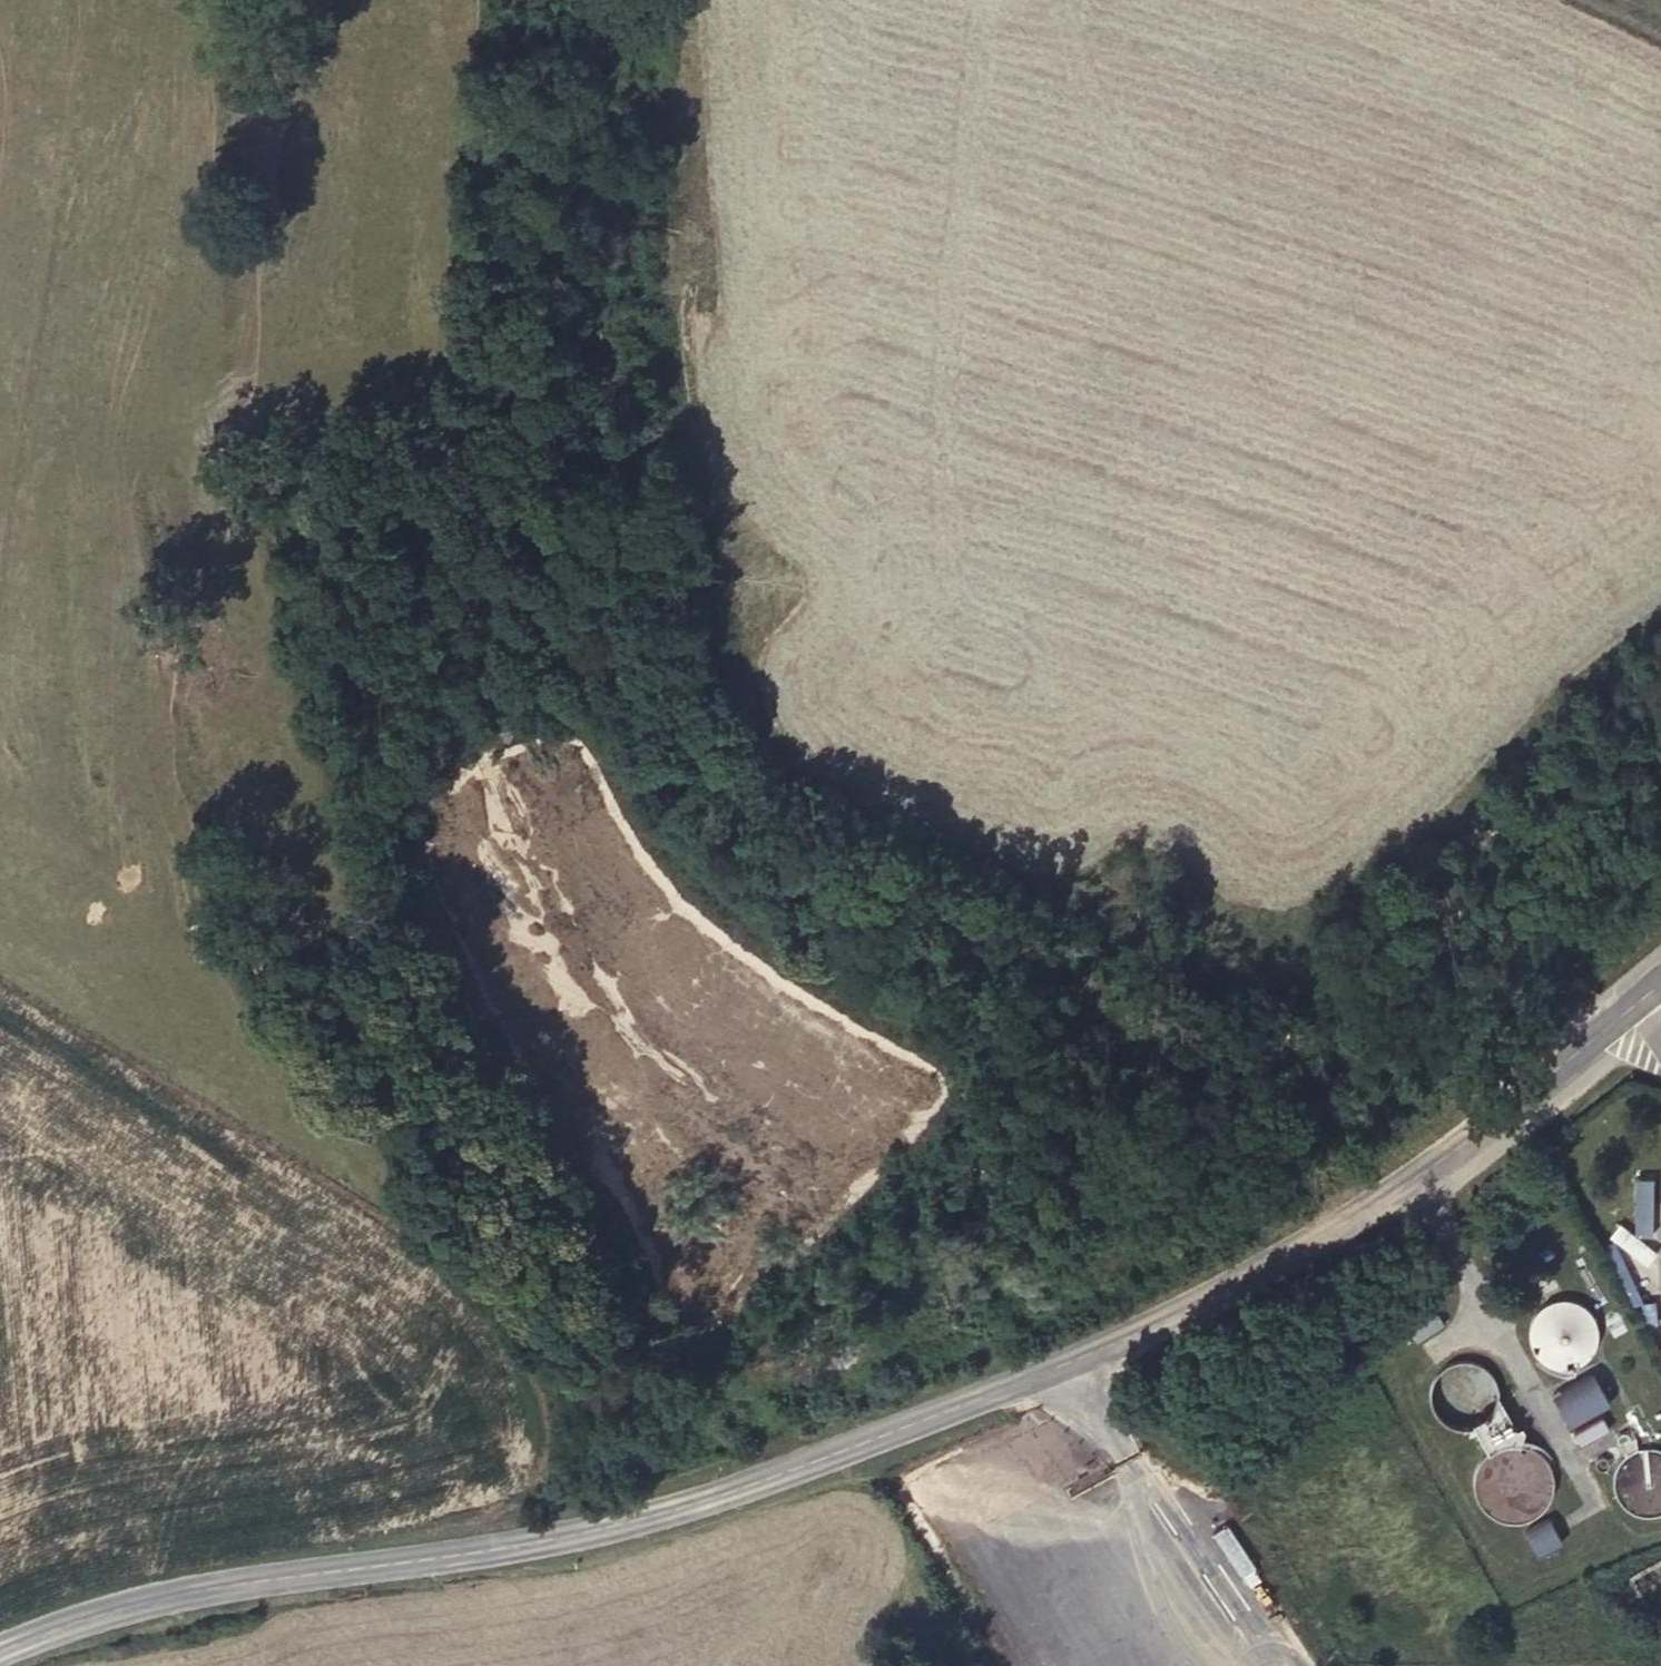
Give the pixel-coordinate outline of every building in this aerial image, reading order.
[(1656,1178),(1643,1178),(1642,1218),(1656,1218),(1656,1178)] [(1656,1218),(1642,1218),(1642,1235),(1656,1236),(1656,1218)] [(1552,1302),(1545,1306),(1539,1311),(1534,1317),(1531,1325),(1530,1332),(1531,1340),(1534,1348),(1538,1354),(1544,1360),(1551,1364),(1559,1365),(1567,1366),(1575,1364),(1582,1360),(1588,1355),(1592,1349),(1595,1341),(1596,1333),(1595,1325),(1593,1318),(1588,1311),(1582,1306),(1575,1302),(1568,1300),(1560,1300),(1552,1302)] [(1598,1374),(1567,1392),(1577,1407),(1567,1413),(1575,1427),(1615,1404),(1598,1374)] [(1567,1392),(1558,1397),(1567,1413),(1577,1407),(1567,1392)] [(1523,1443),(1497,1403),(1494,1410),(1492,1414),(1488,1419),(1483,1423),(1478,1426),(1470,1429),(1486,1452),(1493,1447),(1506,1442),(1511,1442),(1523,1443)] [(1605,1458),(1602,1458),(1600,1458),(1598,1459),(1596,1461),(1595,1463),(1595,1465),(1596,1467),(1597,1469),(1598,1471),(1600,1471),(1602,1472),(1605,1471),(1607,1470),(1608,1468),(1609,1466),(1609,1464),(1608,1461),(1607,1459),(1605,1458)] [(1212,1530),(1241,1574),(1256,1564),(1227,1520),(1212,1530)] [(1554,1520),(1530,1533),(1543,1557),(1567,1543),(1554,1520)]
